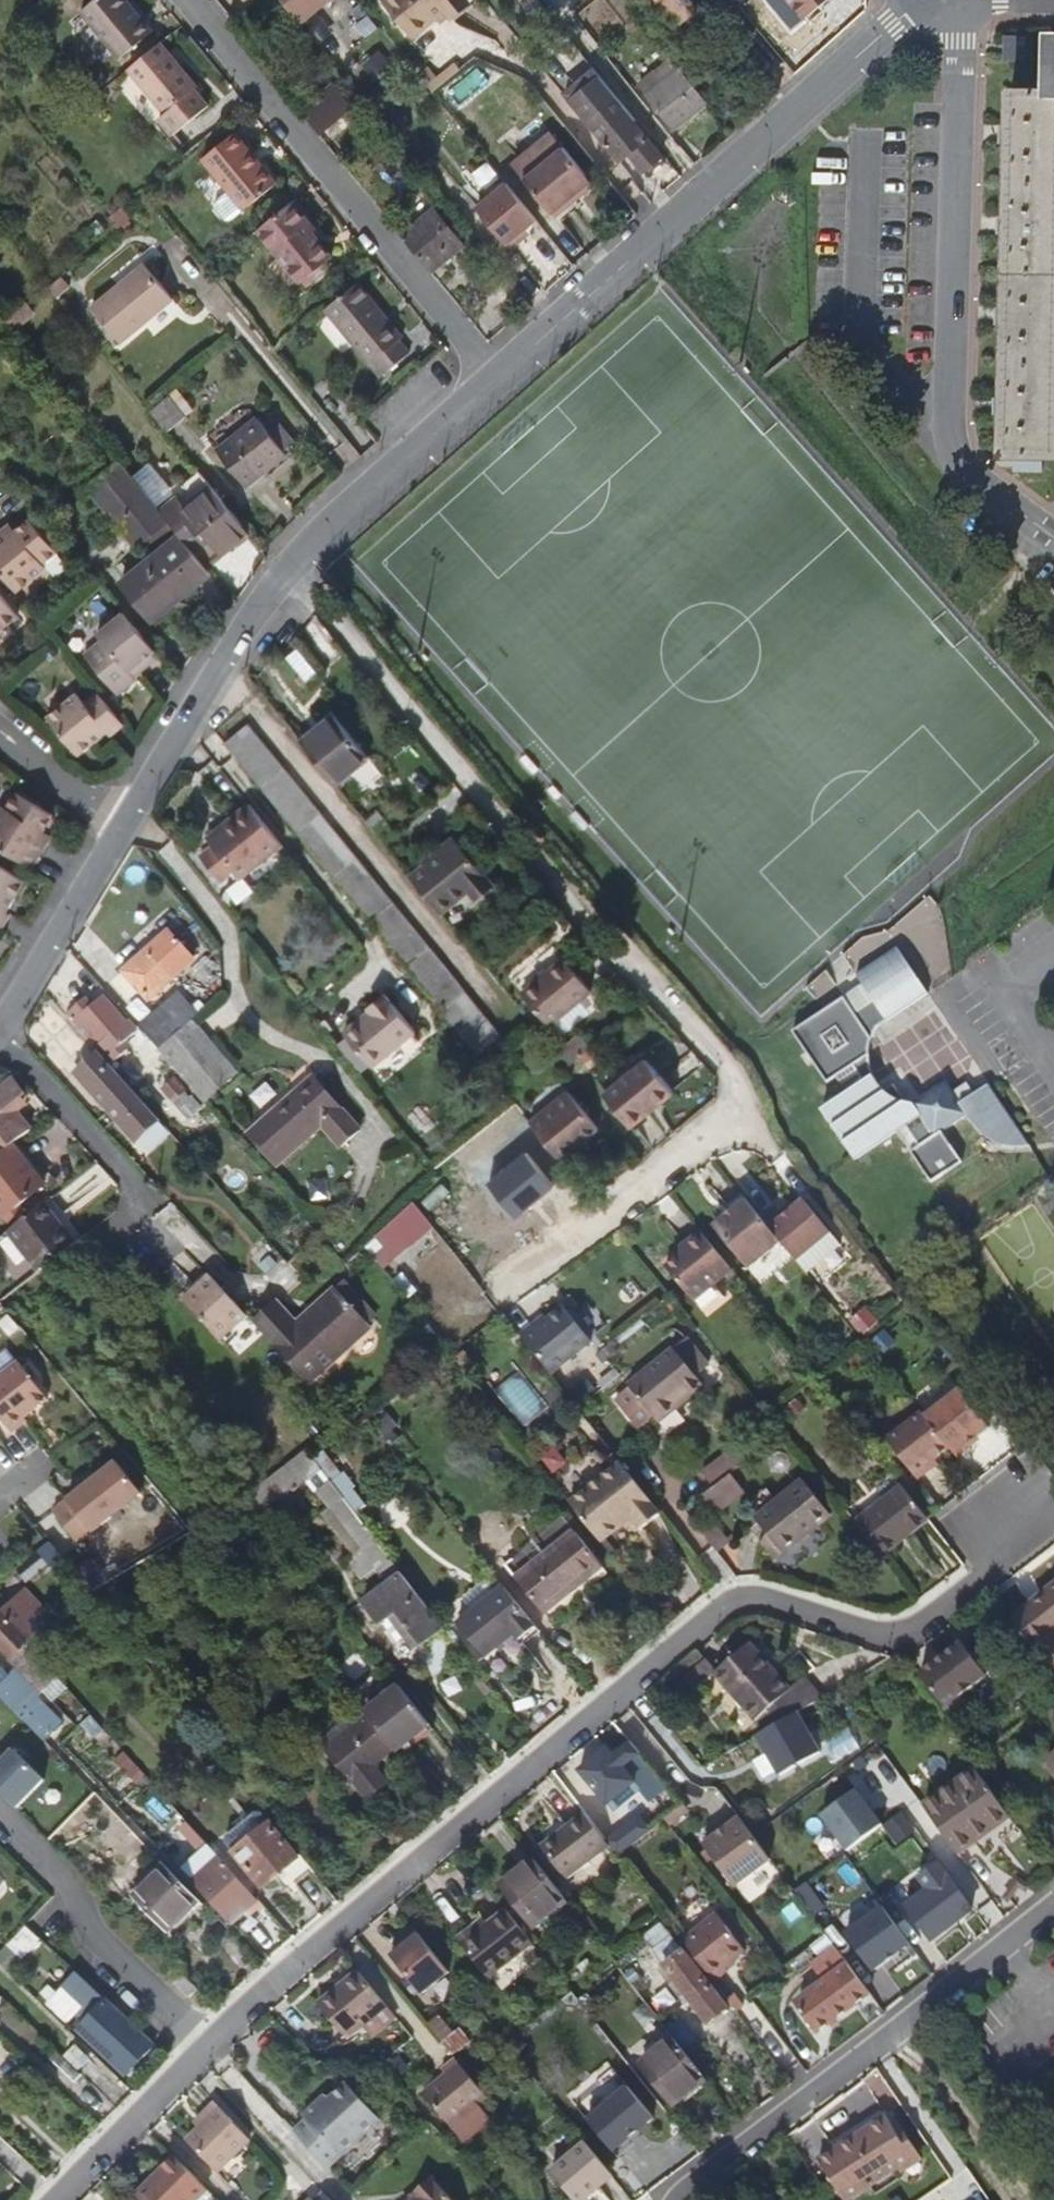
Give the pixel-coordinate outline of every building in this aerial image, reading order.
[(128,0),(97,0),(83,11),(122,59),(154,33),(128,0)] [(259,4),(272,19),(289,6),(284,0),(264,0),(259,4)] [(301,22),(328,0),(284,0),(289,6),(301,22)] [(445,11),(449,16),(466,2),(464,0),(383,0),(412,37),(436,18),(445,11)] [(630,15),(618,0),(595,0),(578,13),(599,40),(630,15)] [(683,0),(659,0),(678,24),(693,12),(683,0)] [(805,18),(827,0),(790,0),(805,18)] [(441,23),(449,16),(445,11),(436,18),(441,23)] [(210,108),(196,92),(199,89),(182,68),(179,70),(167,57),(171,54),(163,43),(130,70),(166,114),(160,120),(174,137),(210,108)] [(182,68),(171,54),(167,57),(179,70),(182,68)] [(678,126),(708,101),(678,65),(649,89),(678,126)] [(662,157),(633,122),(636,119),(600,75),(568,100),(617,161),(629,151),(645,171),(662,157)] [(362,120),(334,85),(322,95),(325,99),(304,115),(329,146),(362,120)] [(678,126),(649,89),(644,93),(674,129),(678,126)] [(1013,89),(1005,449),(1053,450),(1053,90),(1013,89)] [(280,187),(238,135),(207,160),(249,212),(280,187)] [(566,197),(588,179),(561,145),(522,176),(552,214),(569,201),(566,197)] [(487,160),(474,175),(491,191),(505,176),(487,160)] [(508,179),(475,204),(510,248),(543,223),(508,179)] [(569,201),(592,183),(588,179),(566,197),(569,201)] [(336,261),(310,229),(313,227),(294,204),(261,230),(305,284),(328,267),(336,261)] [(463,244),(433,208),(401,234),(431,270),(463,244)] [(309,289),(332,272),(328,267),(305,284),(309,289)] [(121,344),(168,304),(140,269),(93,309),(121,344)] [(54,296),(69,284),(62,275),(47,287),(54,296)] [(405,341),(359,284),(325,312),(372,368),(376,365),(386,377),(411,357),(401,344),(405,341)] [(185,421),(165,398),(148,412),(160,427),(167,435),(185,421)] [(286,457),(256,422),(217,454),(241,484),(252,475),(257,480),(286,457)] [(166,608),(211,572),(195,551),(163,512),(123,462),(90,488),(138,547),(148,540),(153,547),(161,541),(165,545),(135,569),(166,608)] [(246,532),(214,493),(201,504),(199,501),(187,509),(179,499),(163,512),(195,551),(211,539),(221,552),(246,532)] [(34,513),(19,525),(11,531),(5,523),(0,527),(0,562),(20,586),(49,563),(46,560),(61,548),(34,513)] [(19,525),(13,517),(5,523),(11,531),(19,525)] [(166,608),(135,569),(122,579),(154,617),(166,608)] [(21,610),(0,585),(0,628),(21,610)] [(128,661),(142,650),(147,656),(162,644),(126,600),(96,624),(101,630),(84,643),(116,681),(133,668),(128,661)] [(133,668),(147,656),(142,650),(128,661),(133,668)] [(320,674),(300,650),(289,659),(308,683),(320,674)] [(108,723),(123,711),(99,682),(85,695),(77,685),(49,708),(80,746),(108,723)] [(112,727),(126,715),(123,711),(108,723),(112,727)] [(369,756),(336,716),(302,742),(336,783),(369,756)] [(500,1038),(248,725),(225,744),(478,1058),(500,1038)] [(54,809),(18,787),(8,804),(3,802),(0,807),(0,844),(33,864),(48,838),(40,834),(43,827),(54,809)] [(281,845),(248,803),(229,818),(234,823),(211,841),(214,845),(234,871),(240,878),(281,845)] [(48,838),(51,833),(43,827),(40,834),(48,838)] [(477,899),(496,884),(460,840),(442,855),(444,857),(415,881),(445,918),(474,895),(477,899)] [(234,871),(214,845),(201,856),(222,881),(234,871)] [(26,875),(0,858),(0,918),(6,908),(26,875)] [(12,911),(6,908),(0,918),(0,923),(3,925),(12,911)] [(123,965),(162,931),(154,922),(115,957),(123,965)] [(194,959),(168,930),(123,971),(149,1000),(194,959)] [(927,997),(896,951),(855,978),(872,1003),(853,1017),(843,1001),(792,1035),(826,1086),(853,1069),(864,1086),(822,1113),(855,1162),(905,1129),(918,1150),(910,1155),(930,1185),(962,1165),(942,1134),(964,1120),(979,1134),(985,1140),(990,1142),(997,1146),(1005,1149),(1012,1149),(1020,1150),(1029,1149),(988,1088),(960,1106),(945,1084),(911,1106),(905,1105),(894,1088),(884,1094),(875,1080),(872,1071),(870,1065),(870,1056),(870,1050),(872,1042),(876,1033),(881,1027),(927,997)] [(604,1003),(570,962),(551,978),(585,1019),(604,1003)] [(585,1019),(551,978),(528,997),(562,1038),(585,1019)] [(420,1028),(394,994),(373,1011),(376,1015),(351,1035),(374,1065),(420,1028)] [(159,1049),(191,1020),(172,998),(140,1027),(159,1049)] [(351,1035),(376,1015),(373,1011),(347,1031),(351,1035)] [(235,1071),(191,1020),(159,1049),(203,1099),(235,1071)] [(571,1072),(597,1051),(585,1037),(560,1058),(571,1072)] [(161,1122),(100,1052),(77,1073),(140,1142),(161,1122)] [(638,1131),(679,1098),(651,1063),(610,1097),(638,1131)] [(275,1163),(320,1123),(340,1146),(358,1130),(312,1077),(248,1133),(275,1163)] [(10,1104),(17,1098),(21,1095),(10,1081),(0,1088),(0,1154),(23,1136),(30,1130),(16,1112),(10,1104)] [(597,1128),(567,1091),(529,1121),(563,1162),(580,1149),(576,1144),(584,1138),(597,1128)] [(23,1106),(17,1098),(10,1104),(16,1112),(23,1106)] [(23,1136),(0,1154),(0,1188),(17,1208),(56,1177),(23,1136)] [(580,1149),(587,1143),(584,1138),(576,1144),(580,1149)] [(427,1214),(449,1196),(440,1186),(419,1203),(427,1214)] [(763,1218),(748,1200),(715,1227),(750,1269),(783,1242),(763,1218)] [(832,1232),(805,1200),(787,1215),(779,1205),(763,1218),(783,1242),(798,1260),(832,1232)] [(365,1245),(387,1270),(436,1226),(414,1201),(365,1245)] [(69,1247),(75,1243),(44,1203),(9,1231),(39,1271),(69,1247)] [(730,1267),(699,1229),(684,1241),(687,1245),(678,1252),(664,1263),(692,1297),(730,1267)] [(809,1273),(843,1245),(832,1232),(798,1260),(809,1273)] [(678,1252),(687,1245),(684,1241),(674,1248),(678,1252)] [(783,1244),(752,1268),(760,1279),(791,1255),(783,1244)] [(250,1316),(214,1275),(187,1299),(223,1340),(250,1316)] [(311,1383),(368,1331),(365,1326),(371,1320),(340,1287),(334,1292),(333,1291),(293,1328),(274,1308),(257,1323),(311,1383)] [(591,1342),(564,1308),(548,1321),(537,1329),(533,1324),(520,1335),(551,1374),(591,1342)] [(548,1321),(544,1316),(533,1324),(537,1329),(548,1321)] [(706,1386),(697,1375),(710,1365),(688,1339),(632,1385),(662,1423),(706,1386)] [(0,1375),(0,1417),(11,1432),(26,1420),(24,1417),(47,1399),(18,1361),(0,1375)] [(497,1387),(522,1423),(548,1406),(522,1369),(497,1387)] [(971,1446),(992,1430),(962,1392),(928,1419),(924,1415),(889,1442),(920,1483),(936,1471),(932,1467),(953,1451),(960,1460),(973,1449),(971,1446)] [(366,1445),(371,1451),(382,1442),(377,1436),(366,1445)] [(729,1475),(749,1459),(739,1446),(705,1471),(716,1485),(729,1475)] [(263,1511),(319,1466),(314,1459),(305,1449),(299,1454),(265,1482),(252,1493),(253,1494),(253,1495),(253,1496),(252,1496),(252,1497),(263,1511)] [(308,1482),(328,1509),(343,1497),(356,1515),(367,1506),(354,1490),(356,1488),(345,1473),(349,1469),(339,1456),(332,1462),(324,1451),(314,1459),(319,1466),(323,1471),(308,1482)] [(141,1493),(116,1461),(52,1511),(78,1542),(141,1493)] [(640,1530),(660,1514),(620,1463),(571,1502),(603,1542),(632,1520),(640,1530)] [(265,1482),(252,1467),(239,1477),(252,1493),(265,1482)] [(711,1510),(740,1488),(729,1475),(716,1485),(701,1497),(711,1510)] [(786,1556),(833,1518),(805,1483),(758,1521),(786,1556)] [(714,1515),(743,1493),(740,1488),(711,1510),(714,1515)] [(930,1522),(905,1489),(858,1527),(884,1559),(930,1522)] [(356,1515),(343,1497),(328,1509),(322,1514),(355,1557),(348,1562),(362,1580),(377,1569),(386,1581),(399,1571),(356,1515)] [(732,1544),(718,1526),(705,1536),(719,1554),(732,1544)] [(542,1611),(599,1566),(571,1530),(514,1575),(542,1611)] [(26,1582),(60,1555),(51,1542),(15,1568),(26,1582)] [(68,1594),(80,1585),(69,1571),(57,1581),(68,1594)] [(442,1627),(399,1571),(386,1581),(361,1600),(378,1623),(394,1611),(419,1643),(442,1627)] [(535,1627),(502,1587),(455,1625),(481,1659),(512,1635),(517,1642),(535,1627)] [(1010,1625),(1053,1681),(1053,1591),(1010,1625)] [(49,1631),(34,1615),(41,1609),(29,1595),(7,1616),(28,1640),(25,1642),(32,1649),(49,1631)] [(0,1608),(0,1644),(42,1691),(57,1677),(32,1649),(25,1642),(28,1640),(7,1616),(0,1608)] [(419,1656),(395,1627),(393,1656),(404,1669),(419,1656)] [(448,1634),(459,1649),(464,1646),(452,1631),(448,1634)] [(822,1697),(805,1675),(790,1685),(752,1638),(713,1669),(762,1731),(798,1711),(822,1697)] [(946,1707),(987,1676),(961,1643),(921,1674),(946,1707)] [(460,1671),(466,1678),(476,1671),(470,1663),(460,1671)] [(12,1672),(0,1684),(0,1695),(5,1700),(29,1725),(41,1737),(58,1721),(12,1672)] [(472,1679),(486,1697),(492,1693),(478,1674),(472,1679)] [(429,1723),(396,1680),(362,1707),(362,1708),(369,1716),(394,1748),(395,1750),(429,1723)] [(5,1700),(0,1705),(0,1720),(17,1737),(29,1725),(5,1700)] [(320,1741),(326,1749),(369,1716),(362,1708),(320,1741)] [(762,1731),(754,1735),(764,1753),(769,1750),(772,1756),(771,1760),(779,1774),(820,1752),(798,1711),(762,1731)] [(373,1763),(394,1748),(369,1716),(326,1749),(351,1781),(354,1779),(367,1797),(387,1781),(373,1763)] [(630,1774),(608,1748),(580,1771),(602,1797),(630,1774)] [(16,1808),(43,1780),(12,1749),(0,1762),(0,1792),(16,1808)] [(959,1855),(1011,1817),(977,1771),(926,1809),(959,1855)] [(822,1814),(848,1850),(883,1824),(857,1788),(822,1814)] [(771,1859),(736,1811),(722,1822),(726,1828),(718,1834),(704,1844),(736,1886),(771,1859)] [(818,1811),(804,1821),(826,1853),(841,1843),(818,1811)] [(609,1845),(584,1813),(543,1846),(568,1878),(609,1845)] [(298,1858),(269,1822),(234,1852),(262,1887),(284,1870),(294,1882),(312,1867),(302,1854),(298,1858)] [(726,1828),(722,1822),(714,1828),(718,1834),(726,1828)] [(505,1888),(538,1862),(533,1856),(500,1882),(505,1888)] [(256,1899),(219,1858),(195,1880),(231,1922),(256,1899)] [(565,1898),(538,1862),(505,1888),(534,1923),(565,1898)] [(166,1933),(198,1903),(164,1866),(131,1896),(166,1933)] [(863,1969),(906,1954),(885,1894),(842,1909),(863,1969)] [(495,1984),(538,1950),(506,1910),(464,1944),(495,1984)] [(969,1926),(959,1912),(931,1932),(941,1946),(969,1926)] [(744,1951),(715,1913),(681,1939),(713,1980),(727,1969),(725,1966),(744,1951)] [(464,1944),(488,1925),(482,1917),(457,1936),(464,1944)] [(416,1993),(449,1978),(428,1930),(394,1945),(416,1993)] [(727,2009),(673,1938),(654,1952),(708,2024),(727,2009)] [(815,2030),(868,1990),(846,1961),(793,2001),(815,2030)] [(392,2005),(360,1970),(320,2003),(350,2038),(392,2005)] [(155,2045),(77,1971),(65,1984),(87,2005),(83,2009),(83,2017),(87,2021),(79,2029),(126,2074),(155,2045)] [(183,1974),(174,1982),(189,1997),(197,1989),(183,1974)] [(699,2084),(668,2043),(643,2063),(674,2103),(699,2084)] [(15,2060),(0,2046),(0,2069),(4,2073),(15,2060)] [(488,2098),(477,2084),(455,2057),(443,2067),(446,2071),(424,2089),(454,2126),(488,2098)] [(327,2168),(381,2119),(347,2082),(330,2099),(321,2106),(318,2102),(303,2116),(307,2120),(294,2132),(327,2168)] [(587,2118),(617,2156),(634,2143),(629,2137),(639,2129),(654,2117),(629,2085),(587,2118)] [(321,2106),(330,2099),(326,2095),(318,2102),(321,2106)] [(252,2141),(216,2104),(203,2116),(208,2121),(201,2128),(186,2142),(217,2174),(252,2141)] [(201,2128),(208,2121),(203,2116),(196,2123),(201,2128)] [(918,2152),(906,2134),(900,2138),(886,2118),(820,2163),(845,2199),(847,2199),(897,2165),(918,2152)] [(644,2135),(639,2129),(629,2137),(634,2143),(644,2135)] [(586,2143),(550,2172),(573,2199),(584,2199),(613,2176),(586,2143)] [(903,2174),(923,2160),(918,2152),(897,2165),(903,2174)] [(207,2193),(175,2160),(135,2199),(137,2199),(200,2199),(207,2193)] [(434,2181),(417,2197),(419,2199),(451,2199),(434,2181)]
